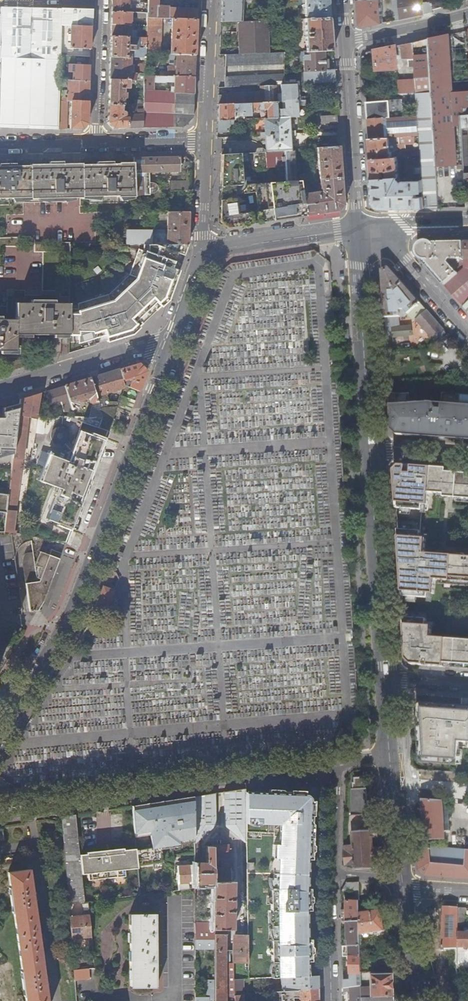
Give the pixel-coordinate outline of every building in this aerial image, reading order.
[(112,12),(129,12),(129,0),(113,0),(112,12)] [(147,18),(161,18),(172,19),(198,20),(198,9),(158,7),(159,0),(148,0),(148,2),(147,13),(147,18)] [(222,22),(240,21),(243,21),(243,0),(223,0),(222,22)] [(331,19),(330,0),(305,0),(305,6),(302,6),(302,9),(306,9),(306,19),(331,19)] [(361,24),(366,28),(400,20),(400,19),(400,14),(390,16),(383,16),(383,10),(385,9),(385,6),(382,6),(382,0),(359,0),(361,24)] [(400,19),(408,18),(421,16),(434,12),(433,10),(433,0),(399,0),(400,14),(400,19)] [(433,10),(445,7),(443,0),(433,0),(433,10)] [(3,128),(3,125),(10,125),(10,128),(25,128),(25,126),(33,126),(33,128),(47,129),(47,127),(55,127),(55,129),(59,129),(60,101),(60,97),(61,85),(61,80),(63,26),(71,26),(92,27),(92,10),(62,8),(62,9),(51,9),(51,11),(47,11),(47,9),(32,8),(32,11),(23,10),(23,8),(11,8),(11,10),(1,10),(1,15),(0,15),(0,128),(3,128)] [(112,12),(112,24),(131,25),(131,17),(142,17),(147,18),(147,13),(129,12),(112,12)] [(146,38),(146,53),(150,53),(160,54),(161,18),(147,18),(147,26),(146,38)] [(196,55),(198,20),(172,19),(171,54),(196,55)] [(305,19),(307,51),(325,50),(333,50),(331,19),(306,19),(305,19)] [(243,21),(240,21),(241,54),(268,53),(267,20),(243,21)] [(112,24),(111,37),(131,38),(131,25),(112,24)] [(70,48),(91,49),(92,27),(71,26),(71,33),(68,33),(68,35),(71,35),(70,48)] [(431,92),(434,128),(436,167),(437,173),(457,172),(454,125),(462,125),(461,116),(467,115),(467,92),(453,93),(449,36),(449,35),(428,39),(428,40),(431,92)] [(449,36),(453,93),(467,92),(467,35),(449,36)] [(145,58),(146,53),(146,38),(131,38),(111,37),(111,57),(130,57),(145,58)] [(416,79),(417,93),(431,92),(428,40),(414,43),(415,65),(416,75),(416,79)] [(408,66),(415,65),(414,43),(401,45),(402,59),(408,59),(408,66)] [(395,46),(375,50),(377,70),(397,68),(395,46)] [(285,75),(225,77),(225,88),(252,86),(267,86),(278,85),(297,84),(336,83),(335,70),(326,70),(325,50),(307,51),(301,51),(301,61),(304,61),(305,75),(285,77),(285,75)] [(241,54),(226,54),(226,66),(285,64),(285,52),(268,53),(241,54)] [(159,76),(195,77),(196,55),(171,54),(169,54),(169,63),(174,63),(174,66),(176,66),(176,67),(168,66),(167,71),(160,71),(159,76)] [(111,57),(110,80),(129,80),(136,81),(136,75),(130,75),(130,72),(132,72),(132,66),(130,66),(130,57),(111,57)] [(69,81),(90,82),(90,66),(74,65),(74,71),(70,71),(69,73),(74,73),(74,78),(69,78),(69,81)] [(174,93),(195,94),(195,77),(159,76),(155,76),(155,82),(165,83),(167,82),(174,82),(174,87),(171,87),(171,92),(174,92),(174,93)] [(398,80),(399,95),(417,93),(416,79),(398,80)] [(60,97),(60,101),(66,101),(71,101),(89,102),(90,82),(69,81),(61,80),(61,85),(65,85),(68,85),(68,91),(65,90),(65,94),(68,94),(68,98),(60,97)] [(110,80),(109,104),(122,104),(124,104),(124,98),(126,98),(126,93),(124,93),(124,89),(129,89),(129,83),(129,80),(110,80)] [(143,128),(184,127),(194,118),(195,94),(174,93),(174,92),(171,92),(171,87),(174,87),(174,82),(167,82),(165,83),(155,82),(145,82),(144,100),(143,128)] [(297,84),(278,85),(279,102),(285,102),(298,101),(297,84)] [(278,85),(267,86),(268,102),(279,102),(278,85)] [(267,86),(252,86),(252,93),(255,93),(256,103),(268,102),(267,86)] [(431,92),(417,93),(418,116),(419,129),(420,136),(420,151),(421,156),(421,164),(421,168),(436,167),(434,128),(431,92)] [(230,95),(219,96),(219,104),(256,103),(255,93),(252,93),(230,94),(230,95)] [(128,128),(143,128),(144,100),(135,100),(135,104),(128,104),(128,105),(128,118),(128,128)] [(279,118),(290,117),(299,117),(298,106),(306,105),(305,100),(298,101),(285,102),(286,109),(279,109),(279,118)] [(60,101),(59,129),(67,129),(68,115),(65,115),(66,101),(60,101)] [(71,101),(70,129),(83,129),(88,124),(89,102),(71,101)] [(401,101),(366,103),(367,119),(385,118),(402,117),(401,101)] [(256,103),(219,104),(218,121),(236,120),(244,120),(244,116),(251,116),(251,112),(263,111),(263,119),(265,119),(278,118),(279,118),(279,109),(279,102),(268,102),(256,103)] [(114,128),(128,128),(128,118),(126,118),(126,114),(124,111),(122,111),(122,104),(109,104),(108,123),(114,128)] [(322,124),(339,123),(338,114),(321,115),(322,124)] [(418,116),(402,117),(385,118),(386,138),(414,136),(420,136),(419,129),(418,116)] [(278,118),(278,134),(296,133),(296,131),(291,131),(290,117),(279,118),(278,118)] [(261,132),(261,135),(278,134),(278,118),(265,119),(266,132),(261,132)] [(385,118),(367,119),(369,136),(369,139),(386,138),(385,118)] [(236,120),(218,121),(217,133),(227,132),(228,129),(232,128),(232,125),(236,125),(236,120)] [(454,125),(457,172),(464,172),(462,129),(462,125),(454,125)] [(296,133),(278,134),(279,150),(285,150),(292,150),(291,136),(296,136),(296,133)] [(278,134),(261,135),(261,137),(266,137),(267,151),(279,150),(278,134)] [(386,138),(369,139),(370,159),(398,157),(421,156),(420,151),(406,151),(405,145),(415,144),(414,136),(386,138)] [(320,180),(343,178),(341,147),(318,148),(319,162),(319,165),(316,165),(316,169),(319,169),(320,180)] [(286,160),(287,180),(287,182),(297,181),(295,159),(296,159),(296,149),(292,150),(285,150),(285,156),(286,160)] [(241,152),(221,152),(220,187),(268,183),(287,182),(287,180),(280,181),(243,182),(241,152)] [(181,172),(181,157),(134,157),(134,163),(136,197),(150,196),(150,195),(153,195),(155,193),(157,191),(157,187),(155,184),(152,182),(150,182),(149,173),(181,172)] [(398,157),(370,159),(371,162),(372,179),(398,177),(400,177),(398,157)] [(136,197),(134,163),(119,163),(119,164),(83,164),(83,163),(73,163),(31,164),(31,165),(0,165),(0,198),(31,197),(31,198),(32,198),(73,197),(83,197),(83,199),(118,198),(118,199),(136,198),(136,197)] [(438,209),(436,167),(421,168),(422,174),(422,181),(424,209),(438,209)] [(398,177),(372,179),(374,204),(374,205),(380,210),(424,209),(422,181),(405,181),(403,184),(398,177)] [(304,194),(307,216),(340,211),(345,204),(343,178),(320,180),(321,191),(304,194)] [(172,191),(191,191),(191,181),(172,181),(172,191)] [(268,183),(273,221),(307,216),(304,194),(303,187),(302,181),(297,181),(287,182),(268,183)] [(268,183),(220,187),(219,221),(227,227),(273,221),(268,183)] [(142,244),(189,243),(190,212),(168,212),(168,229),(127,230),(127,244),(140,244),(140,239),(142,239),(142,244)] [(424,261),(445,286),(464,268),(464,264),(461,264),(461,266),(456,271),(449,263),(450,259),(461,259),(464,259),(464,242),(423,242),(418,254),(424,261)] [(189,243),(142,244),(132,275),(110,294),(79,304),(79,306),(71,306),(71,335),(94,335),(95,338),(104,335),(106,334),(108,341),(133,334),(140,328),(135,322),(157,301),(162,307),(169,300),(179,271),(172,268),(174,264),(178,252),(185,255),(187,250),(189,243)] [(409,314),(421,303),(389,267),(382,269),(384,296),(385,317),(396,317),(401,316),(401,315),(400,313),(400,310),(404,310),(408,314),(409,314)] [(445,286),(449,290),(463,306),(467,301),(467,269),(464,268),(445,286)] [(427,310),(421,303),(409,314),(412,318),(417,319),(427,310)] [(16,352),(17,336),(71,336),(71,335),(71,306),(71,304),(18,304),(17,321),(0,321),(0,352),(16,352)] [(444,330),(427,310),(417,319),(434,338),(444,330)] [(396,317),(385,317),(386,329),(397,328),(396,317)] [(397,328),(386,329),(386,337),(412,335),(412,326),(397,328)] [(448,335),(444,330),(434,338),(433,339),(438,344),(448,335)] [(123,388),(124,386),(139,392),(146,374),(137,364),(91,379),(97,396),(106,393),(107,396),(110,395),(109,392),(123,388)] [(97,396),(91,379),(66,386),(70,402),(72,410),(78,408),(80,405),(79,402),(88,400),(90,402),(93,404),(98,402),(97,397),(97,396)] [(70,402),(66,386),(49,391),(53,407),(70,402)] [(411,392),(401,393),(402,403),(412,402),(411,392)] [(443,402),(467,404),(467,394),(444,392),(443,402)] [(41,406),(43,393),(36,395),(32,418),(39,419),(39,415),(41,406)] [(390,394),(391,404),(402,403),(401,393),(390,394)] [(32,418),(36,395),(21,399),(4,533),(13,533),(14,533),(23,461),(25,446),(24,446),(26,431),(27,431),(28,421),(31,421),(32,418)] [(120,397),(116,408),(112,420),(113,420),(128,420),(135,402),(120,397)] [(391,417),(392,428),(397,435),(467,440),(467,404),(443,402),(427,401),(412,402),(402,403),(391,404),(391,417)] [(100,407),(98,402),(93,404),(91,414),(90,418),(102,419),(112,420),(116,408),(100,407)] [(113,420),(112,420),(102,419),(99,428),(109,432),(113,420)] [(52,433),(51,435),(70,437),(68,433),(67,430),(68,427),(64,425),(59,424),(56,425),(54,426),(55,429),(52,433)] [(58,526),(71,531),(89,483),(97,462),(105,441),(106,438),(92,433),(92,435),(81,431),(68,463),(51,456),(52,455),(50,454),(40,481),(55,487),(43,520),(46,523),(50,512),(51,512),(52,518),(54,522),(55,523),(59,524),(58,526)] [(70,437),(51,435),(51,438),(53,442),(56,445),(60,446),(64,446),(67,443),(69,440),(70,437)] [(403,596),(429,598),(429,593),(435,594),(436,580),(467,582),(467,557),(426,554),(427,539),(421,539),(423,511),(428,511),(430,496),(431,471),(432,467),(400,465),(399,475),(399,479),(395,479),(400,553),(412,553),(411,556),(411,562),(407,562),(408,578),(402,577),(403,596)] [(431,471),(430,496),(467,499),(467,474),(452,473),(439,472),(431,471)] [(44,604),(67,542),(32,536),(34,553),(37,582),(26,584),(30,612),(39,610),(44,604)] [(37,582),(34,553),(27,556),(24,564),(26,584),(37,582)] [(412,553),(400,553),(402,577),(408,578),(407,562),(411,562),(411,556),(412,553)] [(46,607),(54,611),(73,561),(65,558),(46,607)] [(114,573),(109,572),(103,587),(108,589),(109,587),(114,573)] [(431,637),(432,626),(426,626),(426,619),(404,618),(406,648),(411,648),(411,653),(411,657),(407,657),(407,660),(413,665),(444,668),(445,664),(454,664),(467,665),(466,669),(467,669),(467,640),(431,637)] [(458,765),(461,705),(421,702),(417,706),(420,761),(458,765)] [(246,788),(225,792),(225,825),(246,841),(247,841),(247,832),(246,797),(246,788)] [(353,826),(359,826),(358,816),(368,815),(367,789),(353,790),(353,815),(353,826)] [(20,800),(19,791),(0,794),(0,803),(20,800)] [(216,793),(194,796),(194,838),(194,842),(195,856),(195,860),(199,860),(200,847),(198,840),(215,825),(216,793)] [(307,895),(311,803),(303,794),(291,794),(290,798),(287,798),(286,817),(262,817),(263,797),(246,797),(247,832),(261,832),(275,833),(275,836),(281,836),(280,844),(274,844),(273,858),(279,858),(278,889),(272,889),(272,911),(278,911),(279,925),(279,940),(273,940),(273,962),(279,962),(279,977),(281,977),(308,976),(307,911),(307,895)] [(194,838),(194,796),(133,806),(136,848),(138,866),(153,864),(162,862),(163,862),(161,848),(165,848),(164,846),(171,845),(180,844),(179,840),(194,838)] [(287,798),(263,797),(262,817),(286,817),(287,798)] [(442,802),(423,800),(424,817),(425,817),(426,839),(445,839),(444,830),(444,824),(443,817),(442,802)] [(77,815),(62,817),(69,904),(86,903),(83,877),(81,857),(77,815)] [(381,863),(380,849),(372,849),(372,838),(378,838),(378,834),(378,830),(369,831),(353,832),(354,847),(346,847),(346,865),(355,865),(355,870),(374,868),(373,863),(381,863)] [(195,862),(194,865),(195,883),(195,885),(213,885),(213,918),(210,918),(210,923),(195,923),(195,940),(215,940),(215,947),(215,980),(215,984),(215,1000),(234,1000),(234,995),(234,979),(234,965),(228,965),(228,963),(228,953),(231,953),(234,953),(234,963),(249,963),(248,934),(239,934),(234,939),(234,951),(228,951),(228,929),(234,929),(235,881),(232,881),(230,844),(213,845),(206,846),(206,862),(195,862)] [(451,849),(434,846),(434,848),(418,849),(420,870),(426,875),(460,878),(467,878),(467,850),(451,849)] [(88,856),(81,857),(83,877),(90,876),(91,882),(127,876),(126,870),(138,868),(138,866),(136,848),(125,850),(125,848),(88,854),(88,856)] [(179,865),(179,883),(195,883),(194,865),(179,865)] [(33,892),(30,869),(9,872),(11,887),(10,888),(13,913),(14,913),(22,971),(21,971),(24,996),(26,996),(26,1000),(48,1000),(46,985),(45,978),(40,943),(39,935),(35,900),(33,892)] [(343,887),(341,891),(341,892),(353,895),(353,900),(345,900),(346,909),(341,910),(342,922),(347,922),(359,921),(359,914),(359,901),(358,883),(346,883),(343,887)] [(450,907),(443,906),(441,948),(446,948),(458,948),(458,932),(458,919),(459,907),(450,907)] [(382,911),(359,914),(359,921),(360,938),(383,936),(382,932),(384,932),(382,911)] [(130,914),(130,987),(157,987),(156,914),(130,914)] [(90,915),(70,916),(72,939),(92,937),(90,915)] [(344,947),(343,947),(343,952),(343,956),(349,956),(361,956),(360,938),(359,921),(347,922),(347,940),(344,940),(344,947)] [(458,948),(458,954),(467,954),(467,933),(458,932),(458,948)] [(458,948),(446,948),(446,964),(458,964),(458,954),(458,948)] [(467,967),(467,954),(458,954),(458,964),(458,967),(467,967)] [(361,977),(361,956),(349,956),(350,979),(343,980),(344,984),(344,989),(362,986),(361,977)] [(89,969),(74,970),(75,981),(89,980),(89,969)] [(319,988),(319,976),(308,976),(281,977),(282,988),(273,989),(274,992),(319,988)] [(394,976),(361,977),(362,986),(362,998),(378,998),(394,997),(395,997),(394,976)] [(234,995),(244,995),(244,979),(234,979),(234,995)] [(215,984),(208,984),(206,984),(206,998),(206,1000),(215,1000),(215,984)] [(362,986),(344,989),(344,991),(350,990),(351,1000),(362,1000),(362,998),(362,986)] [(319,988),(274,992),(274,1000),(317,1000),(319,1000),(319,988)] [(442,997),(443,1000),(457,1000),(458,993),(442,997)]
